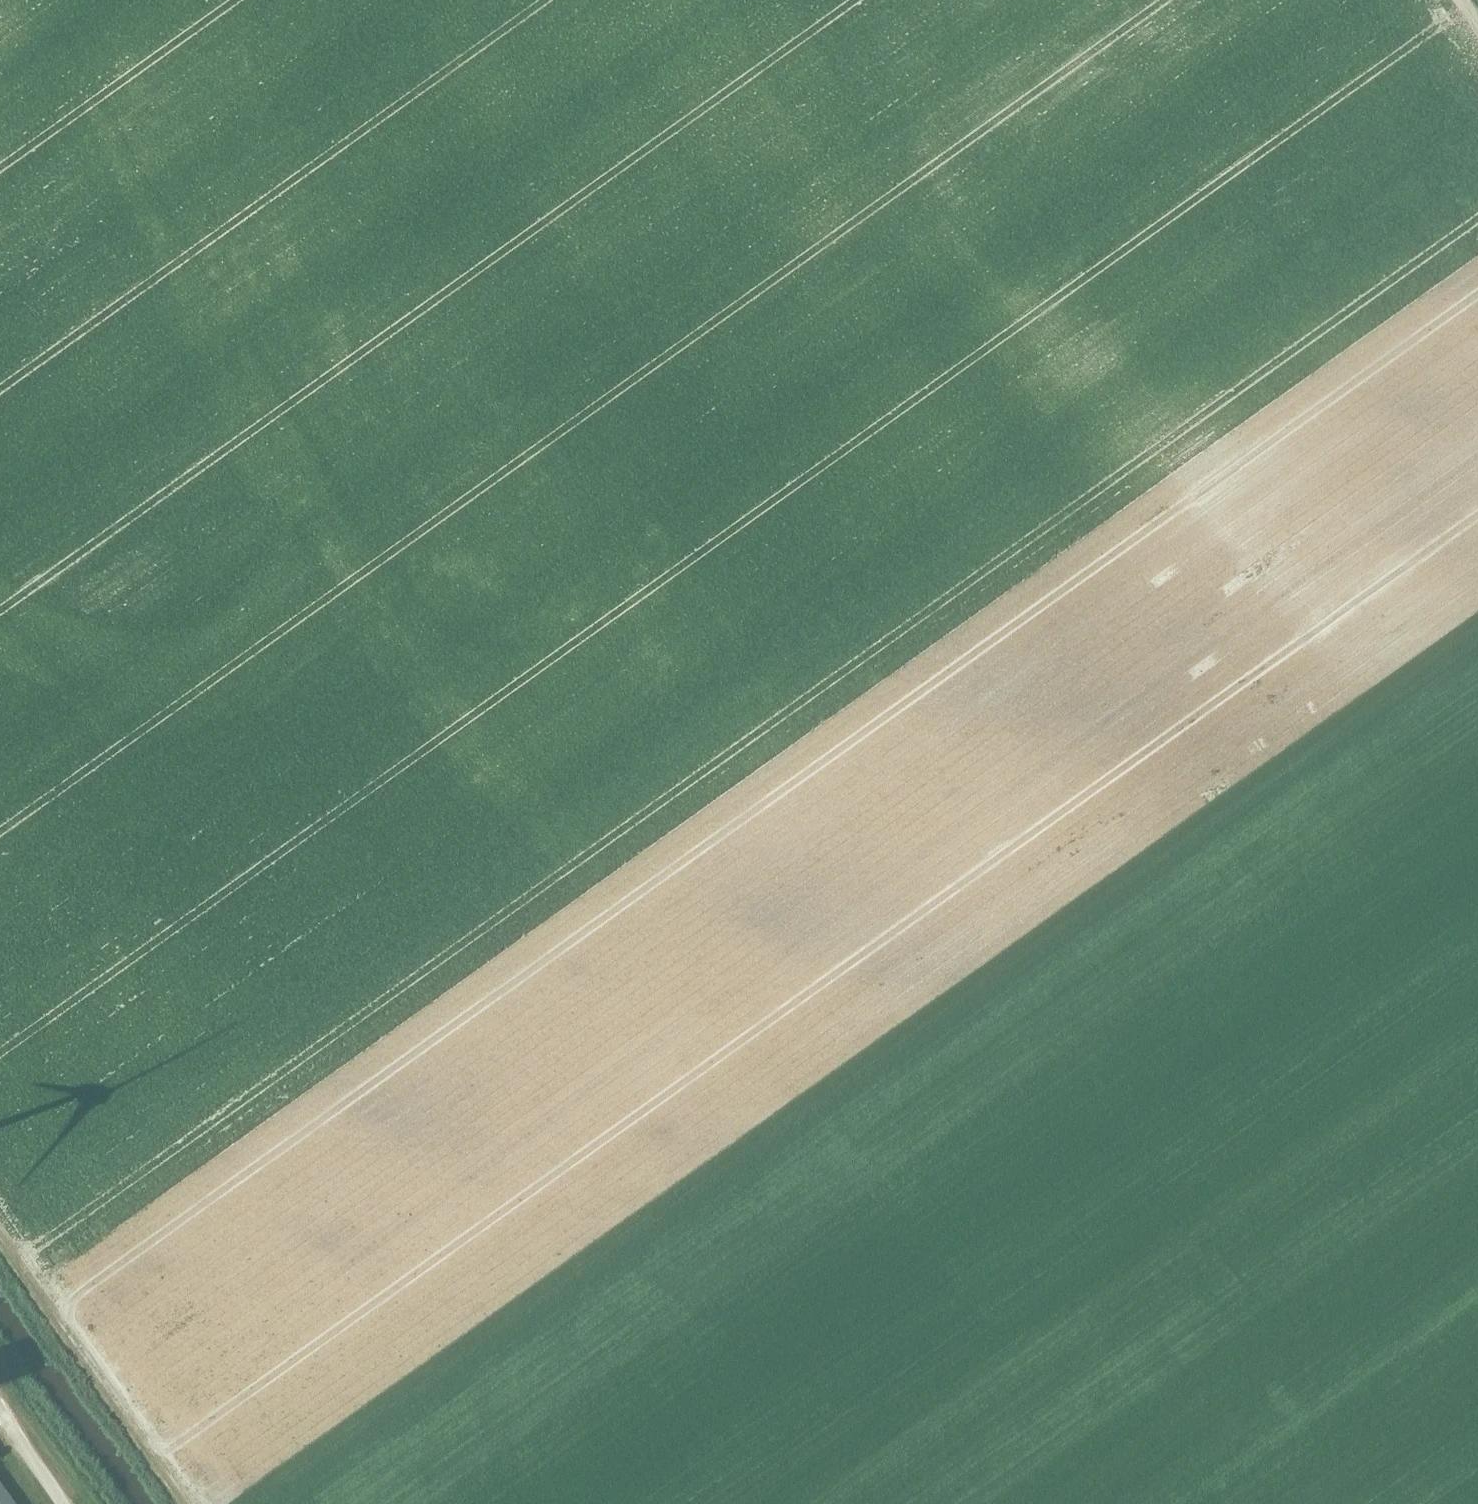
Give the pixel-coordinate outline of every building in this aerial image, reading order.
[(0,1482),(0,1503),(16,1503),(0,1482)]
